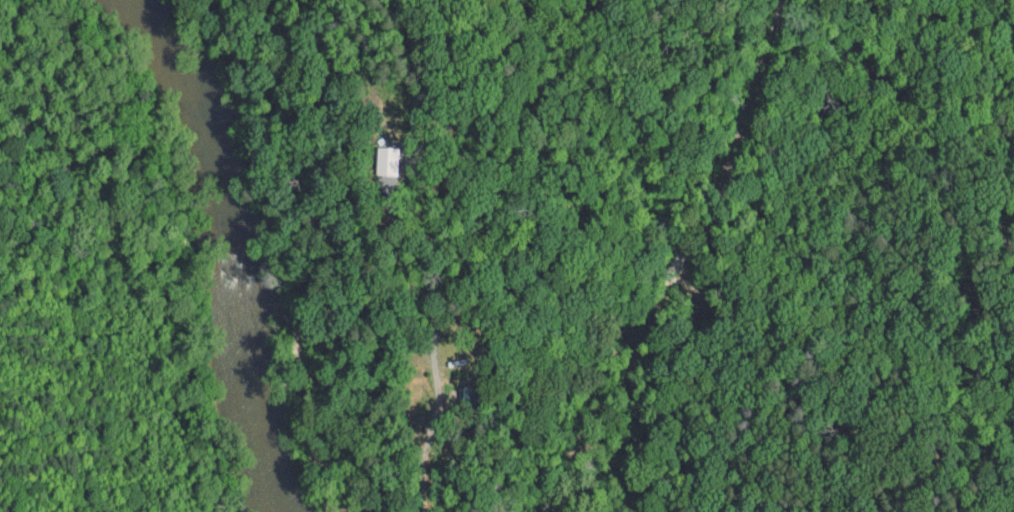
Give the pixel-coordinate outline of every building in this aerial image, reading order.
[(384,168),(385,141),(365,140),(363,168),(384,168)]
